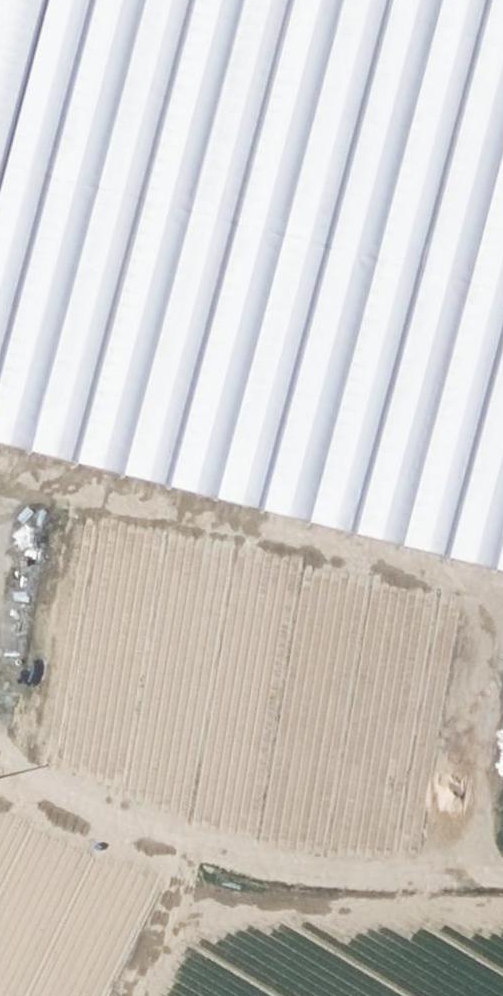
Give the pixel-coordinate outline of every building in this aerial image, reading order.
[(0,176),(0,456),(502,578),(502,0),(43,0),(0,176)] [(43,0),(0,0),(0,176),(43,0)]
